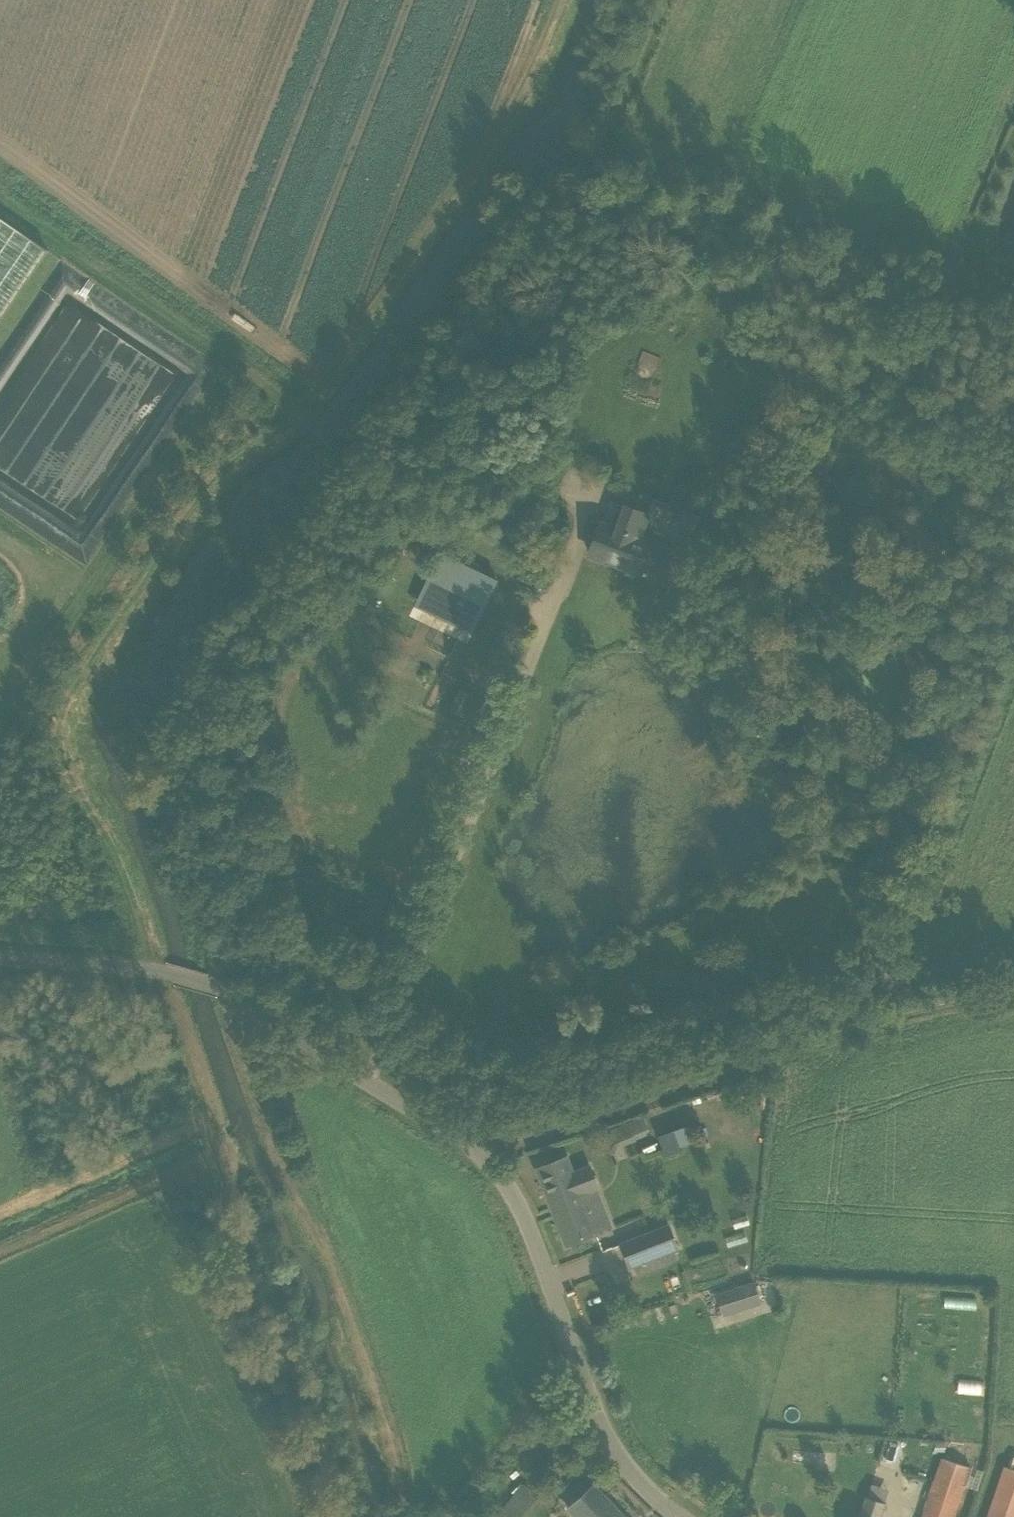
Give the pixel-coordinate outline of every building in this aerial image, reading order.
[(46,249),(0,218),(0,316),(46,249)] [(650,526),(644,525),(648,514),(624,505),(617,525),(602,520),(590,553),(668,583),(678,554),(686,556),(691,538),(651,523),(650,526)] [(437,551),(420,584),(481,613),(497,579),(437,551)] [(644,1113),(608,1121),(613,1143),(649,1135),(644,1113)] [(656,1134),(664,1154),(679,1148),(671,1128),(656,1134)] [(572,1170),(567,1156),(537,1168),(567,1245),(597,1234),(594,1227),(583,1197),(599,1190),(589,1163),(572,1170)] [(619,1243),(630,1269),(680,1249),(669,1223),(619,1243)] [(733,1288),(740,1311),(761,1304),(754,1281),(733,1288)] [(945,1451),(944,1442),(935,1442),(935,1451),(945,1451)] [(970,1467),(942,1457),(922,1516),(954,1516),(970,1467)] [(987,1516),(1013,1516),(1013,1469),(1005,1466),(987,1516)] [(594,1483),(566,1509),(574,1516),(625,1516),(594,1483)] [(500,1516),(520,1516),(538,1497),(524,1485),(498,1515),(500,1516)] [(886,1502),(867,1497),(860,1516),(881,1516),(886,1502)]
